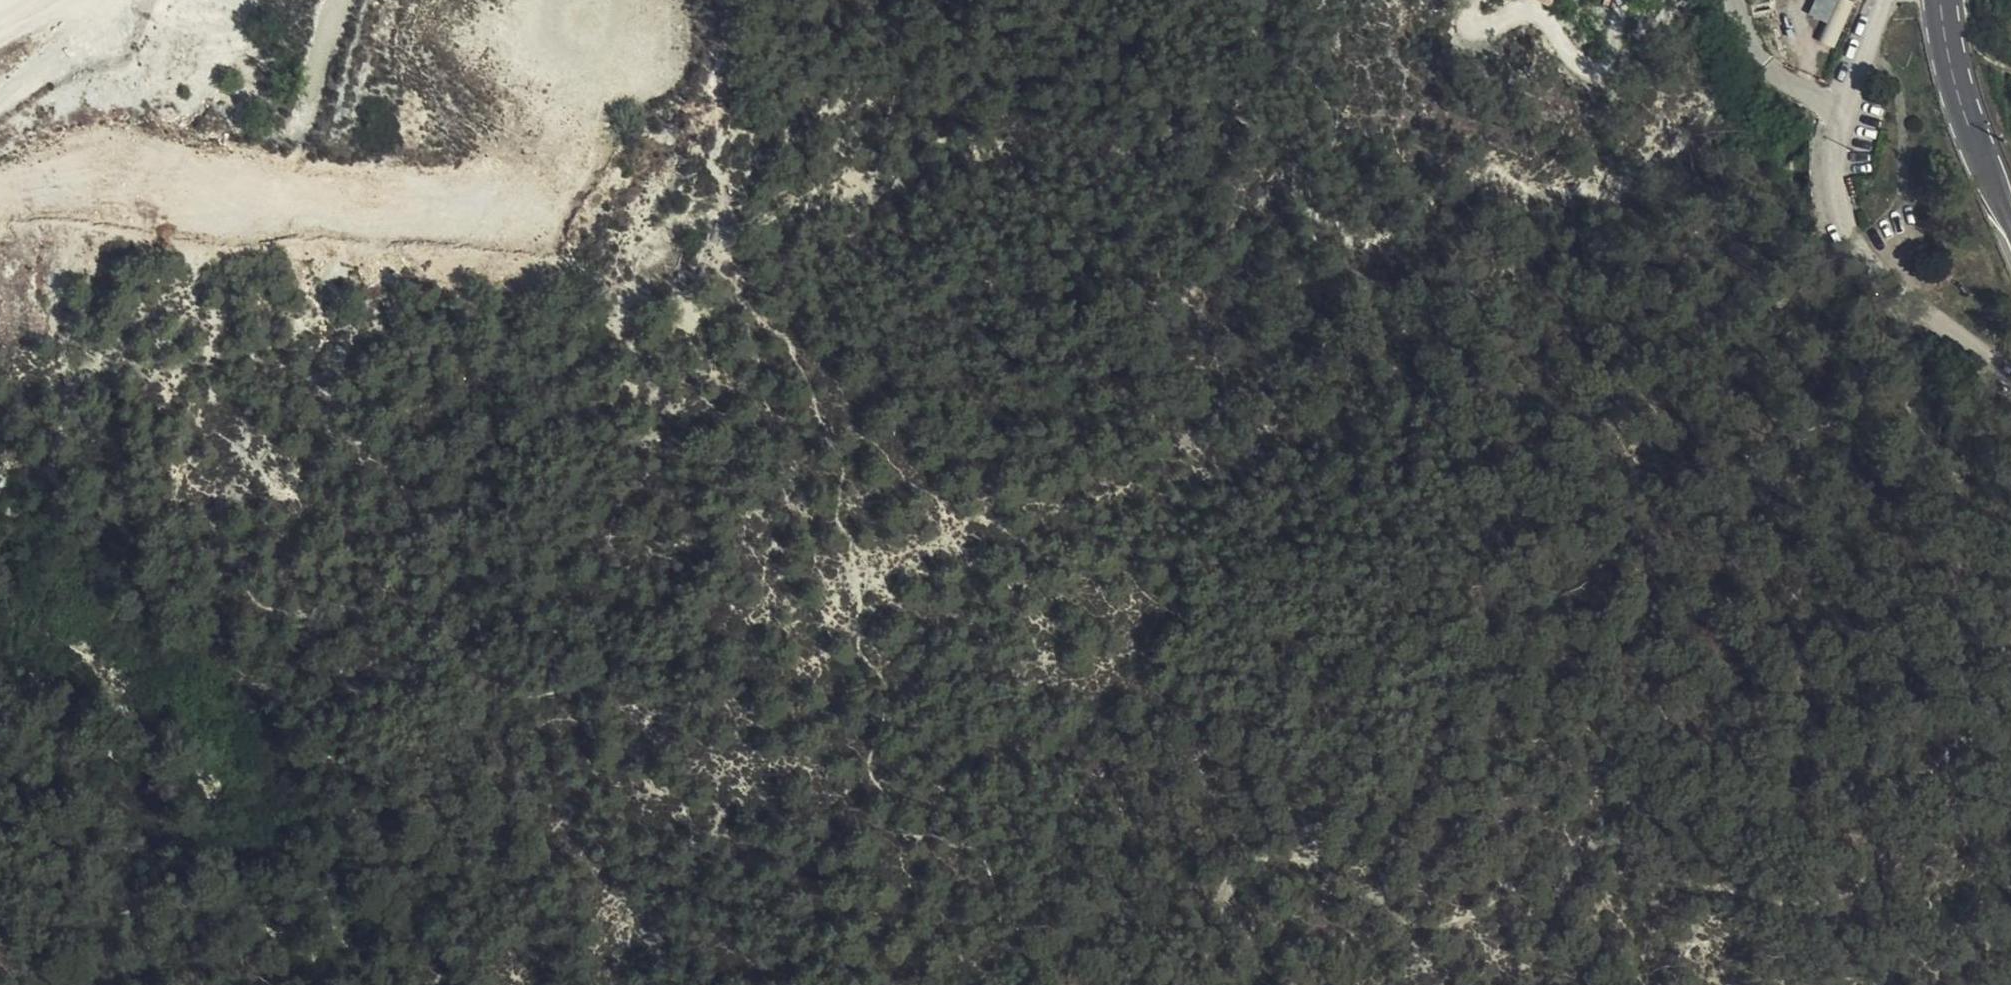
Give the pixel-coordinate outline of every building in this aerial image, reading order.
[(1850,0),(1832,0),(1816,38),(1830,45),(1850,0)] [(190,629),(180,636),(189,651),(200,643),(190,629)]
